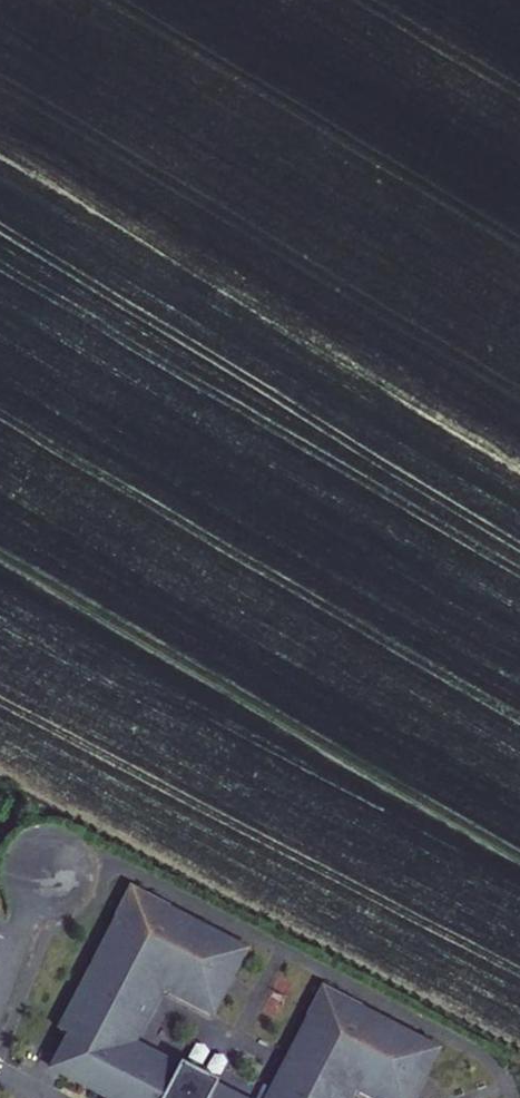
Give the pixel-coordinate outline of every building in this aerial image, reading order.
[(75,1051),(58,1084),(85,1097),(214,1097),(212,1097),(214,1093),(177,1074),(175,1078),(129,1055),(158,997),(209,1023),(222,996),(214,992),(218,982),(227,987),(241,960),(163,921),(166,916),(125,895),(109,927),(113,929),(56,1042),(75,1051)] [(350,1095),(356,1097),(413,1097),(415,1095),(406,1090),(411,1081),(420,1085),(434,1058),(356,1019),(358,1015),(318,994),(302,1025),(306,1027),(270,1097),(349,1097),(350,1095)]
